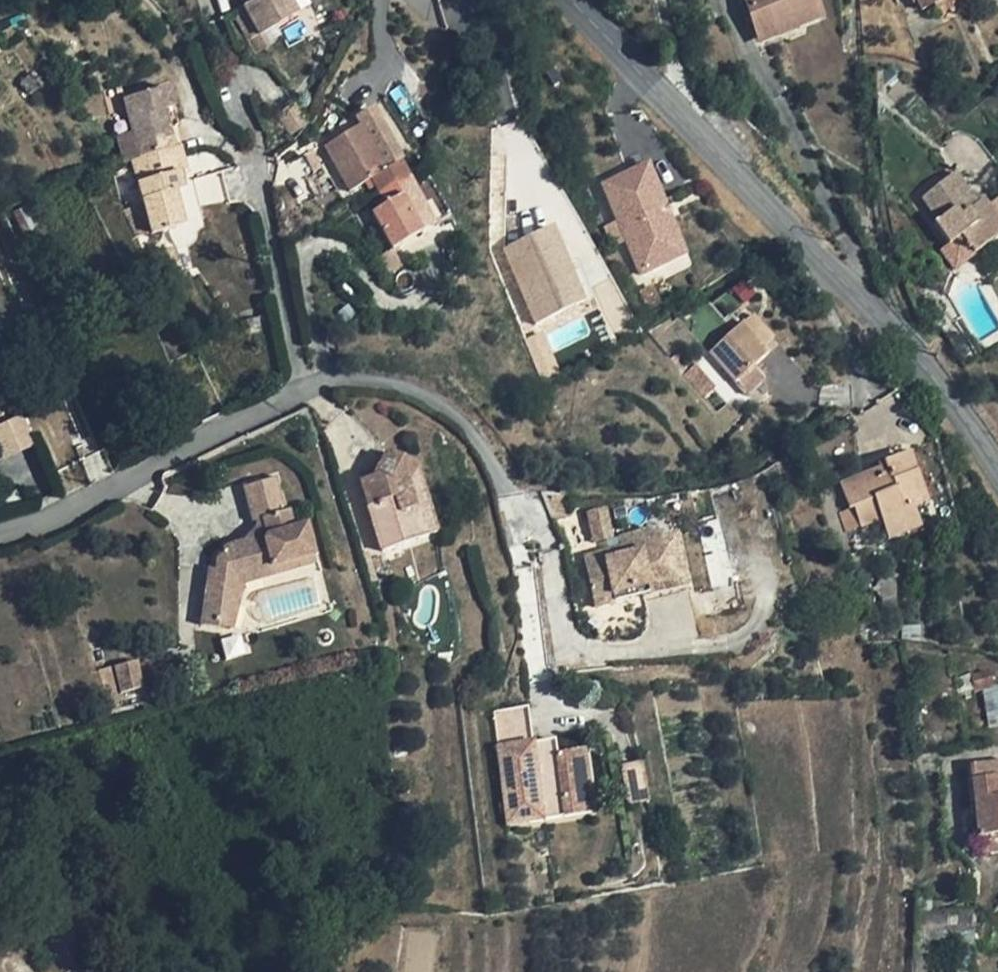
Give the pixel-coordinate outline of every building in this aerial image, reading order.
[(251,2),(243,6),(260,35),(296,14),(288,0),(249,0),(251,2)] [(304,0),(288,0),(296,14),(309,7),(304,0)] [(813,0),(746,0),(759,35),(818,14),(813,0)] [(923,9),(942,0),(919,0),(923,9)] [(172,109),(166,88),(124,100),(132,134),(116,139),(122,162),(131,160),(172,149),(162,112),(172,109)] [(310,121),(296,103),(280,116),(293,133),(310,121)] [(162,112),(172,149),(179,148),(173,127),(177,126),(172,109),(162,112)] [(388,187),(410,173),(402,160),(390,168),(365,124),(330,143),(355,187),(375,176),(383,189),(388,187)] [(179,148),(172,149),(131,160),(133,169),(180,154),(179,148)] [(185,171),(180,154),(133,169),(143,206),(125,211),(133,237),(151,233),(151,234),(181,226),(172,193),(181,191),(176,174),(185,171)] [(689,253),(653,166),(607,184),(643,271),(689,253)] [(388,187),(383,189),(390,203),(377,211),(397,245),(426,229),(406,195),(419,187),(410,173),(388,187)] [(228,202),(220,175),(194,181),(200,206),(228,202)] [(960,235),(973,253),(997,235),(997,234),(997,223),(987,208),(981,201),(976,205),(954,175),(924,198),(940,220),(953,211),(967,230),(960,235)] [(438,223),(419,187),(406,195),(426,229),(438,223)] [(987,208),(997,223),(997,199),(987,208)] [(947,245),(960,235),(967,230),(953,211),(940,220),(934,225),(947,245)] [(586,300),(555,227),(508,247),(539,319),(586,300)] [(954,267),(973,253),(960,235),(947,245),(942,249),(954,267)] [(973,253),(991,278),(997,273),(997,237),(997,235),(973,253)] [(407,263),(397,245),(383,254),(393,271),(407,263)] [(766,355),(741,324),(709,353),(718,364),(735,383),(745,395),(762,380),(752,368),(766,355)] [(547,329),(529,337),(544,375),(562,368),(547,329)] [(735,383),(718,364),(712,369),(730,388),(735,383)] [(742,407),(734,398),(727,404),(735,413),(742,407)] [(0,425),(0,444),(6,457),(34,445),(21,416),(0,425)] [(395,462),(384,457),(374,478),(360,482),(382,552),(403,545),(399,531),(404,529),(401,520),(405,519),(404,515),(414,513),(406,486),(411,474),(418,472),(416,467),(396,458),(395,462)] [(923,503),(907,459),(886,467),(887,469),(842,485),(850,509),(854,507),(861,527),(861,528),(882,520),(888,540),(916,530),(908,508),(923,503)] [(436,535),(418,472),(411,474),(406,486),(414,513),(404,515),(405,519),(401,520),(404,529),(399,531),(403,545),(436,535)] [(281,513),(271,480),(241,488),(251,524),(255,522),(259,521),(264,536),(259,544),(249,547),(247,544),(243,542),(239,543),(222,548),(216,557),(214,570),(208,569),(200,626),(214,627),(215,615),(222,616),(224,599),(229,600),(231,578),(258,571),(257,568),(267,565),(269,570),(294,562),(295,559),(310,554),(302,526),(291,529),(286,511),(281,513)] [(861,527),(854,507),(850,509),(839,514),(845,532),(861,527)] [(615,537),(610,508),(591,511),(597,540),(615,537)] [(264,536),(259,521),(255,522),(239,543),(243,542),(247,544),(249,547),(259,544),(264,536)] [(586,554),(596,603),(688,583),(678,535),(662,538),(660,528),(621,536),(623,546),(586,554)] [(313,565),(310,554),(295,559),(294,562),(269,570),(267,565),(257,568),(258,571),(231,578),(229,600),(224,599),(222,616),(215,615),(214,627),(232,629),(242,585),(313,565)] [(137,669),(114,669),(114,701),(137,701),(137,669)] [(970,678),(969,674),(953,677),(956,695),(991,687),(988,674),(970,678)] [(532,740),(527,702),(494,706),(498,745),(506,822),(563,814),(561,793),(589,790),(584,748),(555,751),(534,753),(532,740)] [(555,751),(553,737),(532,740),(534,753),(555,751)] [(643,762),(626,764),(629,801),(647,800),(643,762)] [(970,765),(978,838),(981,837),(997,836),(997,763),(970,765)] [(591,811),(589,790),(561,793),(563,814),(591,811)] [(981,837),(983,852),(997,851),(997,836),(981,837)] [(972,933),(972,909),(929,910),(929,933),(972,933)]
